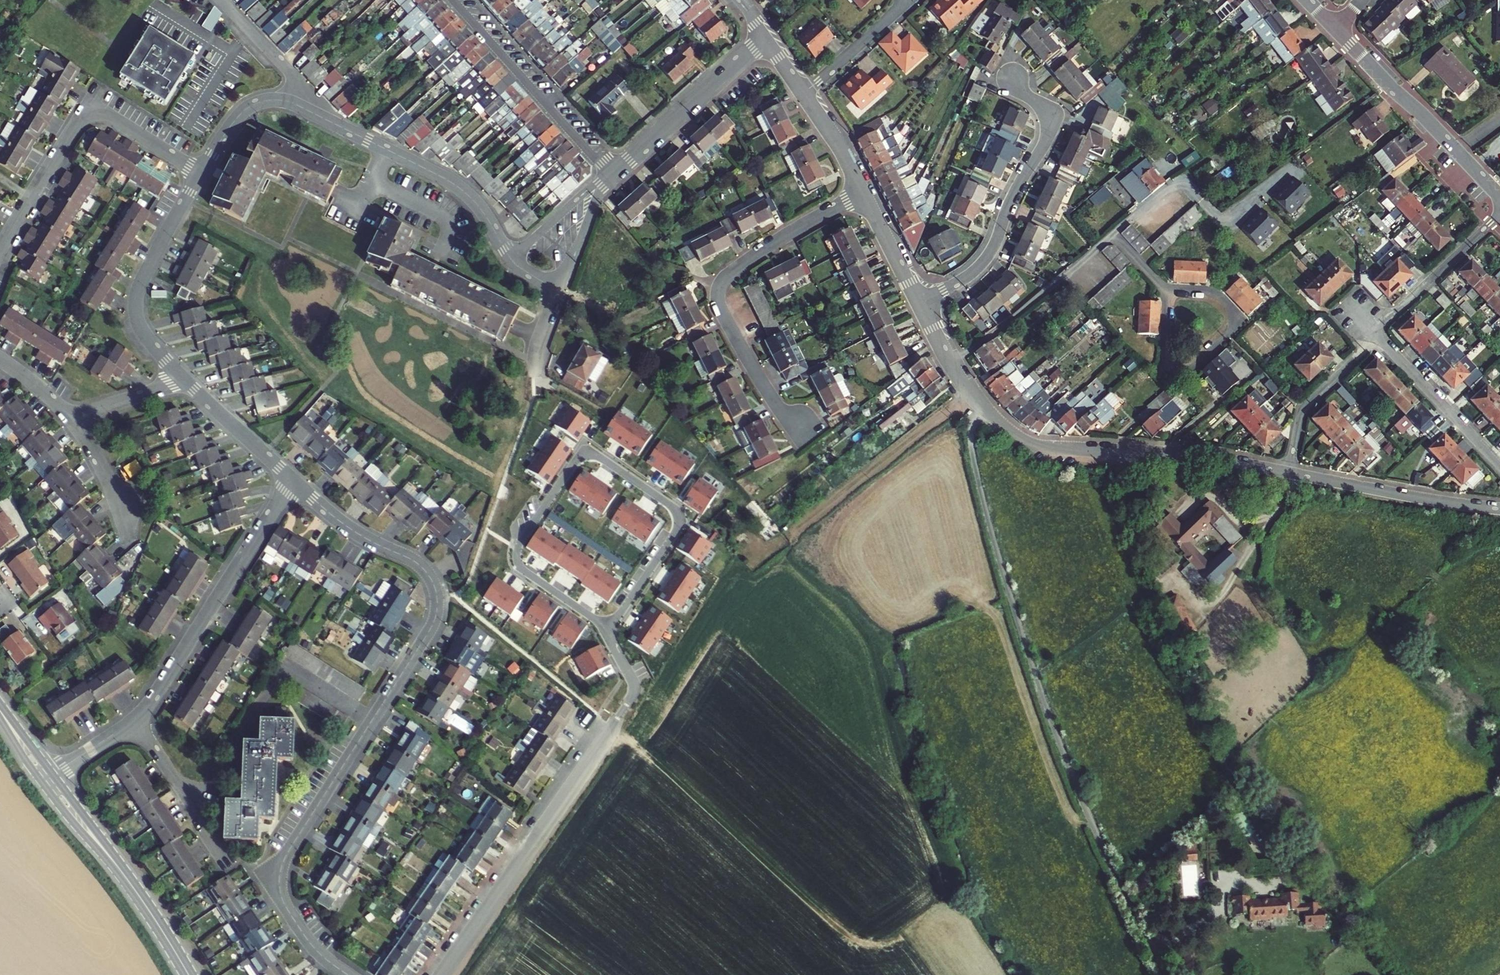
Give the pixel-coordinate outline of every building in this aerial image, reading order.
[(243,6),(248,11),(259,1),(258,0),(249,0),(243,6)] [(441,2),(439,0),(425,0),(408,15),(397,25),(400,29),(404,25),(409,31),(441,2)] [(425,0),(409,0),(401,7),(408,15),(425,0)] [(489,10),(499,0),(482,0),(481,1),(489,10)] [(517,0),(499,0),(489,10),(496,19),(517,0)] [(496,19),(504,27),(530,4),(526,0),(517,0),(496,19)] [(535,0),(534,0),(530,4),(504,27),(512,36),(543,8),(535,0)] [(598,7),(593,0),(587,0),(584,2),(592,11),(598,7)] [(644,0),(652,9),(655,7),(663,0),(644,0)] [(655,7),(663,16),(665,14),(682,0),(663,0),(655,7)] [(665,14),(672,23),(679,18),(686,26),(691,21),(707,9),(712,4),(709,0),(682,0),(665,14)] [(858,2),(866,11),(877,0),(860,0),(858,2)] [(932,10),(951,30),(983,0),(961,0),(960,1),(960,0),(943,0),(932,10)] [(1235,11),(1239,6),(1247,0),(1229,0),(1228,2),(1235,11)] [(1267,0),(1247,0),(1239,6),(1248,18),(1240,25),(1243,28),(1239,32),(1242,36),(1253,26),(1262,19),(1275,10),(1267,0)] [(1382,6),(1382,7),(1400,25),(1405,20),(1403,18),(1417,5),(1412,0),(1390,0),(1388,2),(1387,1),(1382,6)] [(423,34),(449,11),(441,2),(409,31),(405,34),(404,36),(408,40),(419,30),(423,34)] [(250,14),(259,22),(270,11),(262,3),(250,14)] [(984,49),(988,51),(980,64),(992,74),(1001,59),(995,54),(999,48),(996,46),(1011,22),(1017,27),(1022,17),(1000,4),(990,19),(981,13),(970,29),(989,42),(984,49)] [(543,8),(512,36),(520,45),(551,17),(553,15),(545,6),(543,8)] [(221,15),(214,7),(202,27),(210,32),(221,15)] [(1400,25),(1382,7),(1375,14),(1377,16),(1365,28),(1380,44),(1392,32),(1394,34),(1401,26),(1400,25)] [(293,12),(289,8),(279,18),(266,30),(275,39),(284,30),(291,23),(286,18),(293,12)] [(707,9),(691,21),(709,43),(725,30),(707,9)] [(1253,26),(1265,42),(1256,49),(1260,54),(1269,46),(1269,45),(1271,44),(1272,44),(1291,30),(1275,10),(1262,19),(1253,26)] [(260,23),(266,30),(279,18),(273,11),(260,23)] [(411,49),(417,55),(421,51),(431,42),(457,19),(449,11),(423,34),(427,39),(421,44),(419,41),(411,49)] [(1017,27),(1023,35),(1021,36),(1033,50),(1047,37),(1054,31),(1049,25),(1042,31),(1025,12),(1022,17),(1017,27)] [(528,53),(553,30),(549,26),(555,21),(551,17),(520,45),(528,53)] [(434,45),(424,54),(429,60),(465,28),(457,19),(431,42),(434,45)] [(837,37),(821,20),(814,26),(815,33),(812,33),(804,40),(812,48),(810,50),(820,60),(829,52),(825,48),(828,45),(831,46),(832,42),(837,37)] [(591,28),(599,37),(607,30),(599,21),(591,28)] [(1206,31),(1210,35),(1218,28),(1214,23),(1206,31)] [(400,29),(405,34),(409,31),(404,25),(400,29)] [(607,30),(615,40),(620,35),(612,26),(607,30)] [(1182,26),(1174,34),(1182,43),(1191,35),(1182,26)] [(429,60),(426,62),(434,71),(472,37),(465,28),(429,60)] [(194,58),(149,30),(119,77),(165,105),(194,58)] [(284,30),(275,39),(280,44),(290,35),(284,30)] [(558,35),(553,30),(528,53),(535,62),(564,36),(565,35),(562,31),(558,35)] [(598,37),(606,47),(614,39),(607,30),(599,37),(598,37)] [(1307,50),(1291,30),(1272,44),(1287,64),(1296,57),(1307,50)] [(290,55),(307,39),(299,31),(282,47),(290,55)] [(894,33),(881,44),(903,70),(915,59),(918,63),(928,54),(911,36),(902,44),(898,40),(899,39),(894,33)] [(399,40),(407,49),(412,44),(408,40),(404,36),(399,40)] [(568,41),(564,36),(535,62),(543,71),(569,48),(565,43),(568,41)] [(480,46),(472,37),(434,71),(442,80),(443,80),(444,78),(443,78),(454,68),(455,69),(480,46)] [(1064,56),(1047,37),(1033,50),(1045,63),(1050,69),(1064,56)] [(606,47),(613,54),(620,47),(615,40),(614,39),(606,47)] [(582,45),(578,40),(572,45),(569,48),(543,71),(551,80),(577,56),(573,52),(582,45)] [(421,51),(424,54),(434,45),(431,42),(421,51)] [(661,70),(672,82),(691,66),(687,61),(694,54),(684,43),(677,50),(680,53),(661,70)] [(307,54),(314,62),(316,60),(324,52),(317,44),(307,54)] [(631,59),(637,54),(629,44),(623,49),(631,59)] [(1330,66),(1314,44),(1307,50),(1296,57),(1312,79),(1330,66)] [(457,82),(488,55),(480,46),(455,69),(454,68),(443,78),(444,78),(443,80),(451,88),(457,82)] [(577,56),(551,80),(559,89),(583,68),(579,63),(585,58),(586,59),(592,54),(586,48),(577,56)] [(1459,96),(1475,81),(1443,48),(1424,66),(1431,73),(1434,70),(1459,96)] [(958,51),(955,49),(949,56),(952,59),(958,51)] [(1080,75),(1069,62),(1077,55),(1072,49),(1064,56),(1050,69),(1066,88),(1080,75)] [(1260,54),(1256,49),(1251,53),(1255,58),(1260,54)] [(71,63),(64,58),(52,51),(41,69),(73,89),(78,81),(77,80),(75,79),(81,69),(71,63)] [(962,54),(958,51),(952,59),(956,62),(962,54)] [(962,54),(956,62),(961,65),(965,57),(962,54)] [(488,55),(457,82),(461,87),(462,86),(465,89),(495,62),(488,55)] [(969,60),(965,57),(961,65),(959,67),(964,70),(969,60)] [(579,63),(583,68),(588,63),(585,60),(586,59),(585,58),(579,63)] [(313,79),(324,68),(316,60),(314,62),(305,71),(313,79)] [(501,69),(495,62),(465,89),(459,93),(466,101),(471,96),(501,69)] [(1353,99),(1336,76),(1340,73),(1333,64),(1330,66),(1312,79),(1323,94),(1316,98),(1328,115),(1335,111),(1353,99)] [(975,81),(981,70),(976,67),(970,79),(975,81)] [(333,77),(324,68),(313,79),(311,81),(320,90),(328,82),(333,77)] [(46,85),(41,92),(58,103),(60,103),(60,104),(66,94),(68,95),(69,96),(73,89),(41,69),(39,72),(48,78),(44,84),(46,85)] [(471,96),(477,104),(508,76),(501,69),(471,96)] [(333,77),(328,82),(335,89),(339,85),(347,77),(340,70),(333,77)] [(864,71),(843,90),(861,110),(877,95),(880,98),(895,83),(884,71),(873,82),(864,71)] [(1097,84),(1086,71),(1080,75),(1092,89),(1097,84)] [(1092,89),(1080,75),(1066,88),(1078,101),(1081,99),(1086,105),(1098,94),(1111,83),(1106,77),(1097,84),(1092,89)] [(472,108),(479,115),(484,111),(514,83),(508,76),(477,104),(472,108)] [(347,77),(339,85),(335,89),(329,95),(333,100),(352,82),(347,77)] [(609,83),(586,102),(604,123),(614,114),(609,109),(623,97),(622,96),(630,90),(619,78),(611,85),(609,83)] [(1127,90),(1117,78),(1111,83),(1098,94),(1108,106),(1116,112),(1123,104),(1117,98),(1120,96),(1127,90)] [(484,111),(490,118),(497,112),(521,91),(514,83),(484,111)] [(986,90),(974,84),(968,98),(980,103),(986,90)] [(340,110),(358,94),(351,87),(334,104),(340,110)] [(499,116),(494,121),(497,125),(504,119),(527,98),(521,91),(497,112),(499,116)] [(22,99),(20,102),(51,121),(55,114),(54,113),(53,112),(58,103),(41,92),(40,92),(36,99),(34,98),(30,104),(22,99)] [(864,113),(880,98),(877,95),(861,110),(864,113)] [(1126,102),(1120,96),(1117,98),(1123,104),(1126,102)] [(534,105),(527,98),(504,119),(506,122),(500,128),(504,132),(509,127),(534,105)] [(787,121),(776,98),(758,107),(761,114),(755,117),(763,133),(769,130),(787,121)] [(24,118),(19,126),(36,136),(37,137),(44,127),(45,128),(46,128),(51,121),(20,102),(17,106),(26,111),(23,117),(24,118)] [(386,132),(399,120),(403,116),(406,113),(397,104),(390,111),(375,125),(384,134),(386,132)] [(540,112),(534,105),(509,127),(512,130),(506,136),(510,140),(516,134),(540,112)] [(1374,107),(1353,123),(1358,130),(1361,128),(1373,143),(1389,131),(1382,122),(1378,117),(1380,116),(1374,107)] [(1028,117),(1010,109),(1000,132),(1017,140),(1028,117)] [(1124,120),(1100,109),(1089,132),(1110,142),(1114,134),(1117,135),(1124,120)] [(523,141),(547,119),(540,112),(516,134),(523,141)] [(734,126),(724,115),(719,120),(716,117),(703,129),(715,142),(734,126)] [(403,116),(399,120),(386,132),(398,138),(412,125),(403,116)] [(887,134),(890,133),(883,117),(879,119),(887,134)] [(420,118),(412,125),(398,138),(404,145),(407,142),(426,125),(420,118)] [(497,125),(500,128),(506,122),(504,119),(497,125)] [(523,141),(529,148),(553,127),(547,119),(523,141)] [(887,134),(879,119),(851,133),(861,152),(892,137),(893,136),(892,133),(891,132),(890,133),(887,134)] [(795,137),(787,121),(769,130),(780,152),(794,145),(790,139),(795,137)] [(429,122),(426,125),(407,142),(414,149),(416,147),(432,133),(436,129),(429,122)] [(28,155),(32,148),(31,147),(30,147),(36,136),(19,126),(18,125),(17,124),(12,132),(11,132),(7,138),(0,133),(0,138),(28,155)] [(1250,133),(1257,143),(1269,134),(1262,124),(1250,133)] [(560,134),(553,127),(529,148),(519,157),(526,164),(560,134)] [(1067,150),(1085,159),(1088,152),(1103,159),(1110,142),(1089,132),(1078,127),(1067,150)] [(211,201),(243,218),(268,171),(280,177),(282,172),(289,176),(296,180),(294,184),(327,202),(335,186),(344,170),(331,163),(303,149),(268,130),(268,131),(261,128),(246,158),(237,153),(229,169),(224,177),(211,201)] [(715,142),(703,129),(690,141),(693,144),(688,149),(702,164),(720,148),(715,142)] [(1017,140),(1000,132),(992,129),(989,136),(996,139),(995,141),(988,138),(982,152),(989,155),(1007,163),(1010,156),(1017,160),(1021,151),(1014,147),(1017,140)] [(102,161),(115,141),(119,135),(112,131),(108,137),(100,132),(88,152),(89,154),(102,161)] [(432,133),(416,147),(423,154),(427,150),(439,140),(432,133)] [(903,138),(899,133),(893,136),(892,137),(897,147),(903,138)] [(523,167),(529,174),(534,170),(566,141),(560,134),(526,164),(523,167)] [(1408,147),(1405,144),(1407,142),(1401,135),(1374,155),(1388,173),(1426,145),(1420,138),(1410,146),(1408,147)] [(892,137),(861,152),(866,162),(897,147),(892,137)] [(0,152),(0,162),(15,171),(21,161),(22,162),(24,162),(28,155),(0,138),(0,144),(2,145),(0,149),(0,151),(0,152)] [(116,170),(132,144),(126,140),(122,146),(115,141),(102,161),(113,168),(116,170)] [(446,147),(439,140),(427,150),(434,157),(446,147)] [(815,162),(804,140),(794,145),(780,152),(792,174),(798,171),(815,162)] [(534,170),(540,178),(550,169),(573,149),(566,141),(534,170)] [(130,179),(142,159),(134,154),(138,148),(132,144),(116,170),(118,172),(130,179)] [(441,164),(444,162),(452,154),(446,147),(434,157),(441,164)] [(897,147),(866,162),(871,172),(902,156),(897,147)] [(546,185),(579,156),(573,149),(550,169),(553,172),(542,182),(545,186),(546,185)] [(702,164),(688,149),(683,154),(679,150),(666,162),(679,176),(693,164),(697,169),(702,164)] [(1085,159),(1067,150),(1060,166),(1057,173),(1075,181),(1078,173),(1085,159)] [(452,154),(444,162),(450,169),(454,166),(461,159),(455,152),(452,154)] [(102,161),(89,154),(86,159),(98,167),(102,161)] [(1007,163),(989,155),(982,171),(975,168),(972,175),(989,183),(992,176),(999,179),(1007,163)] [(454,166),(461,173),(462,172),(471,163),(464,156),(461,159),(454,166)] [(546,185),(552,193),(586,163),(579,156),(546,185)] [(902,156),(871,172),(876,182),(907,166),(902,156)] [(144,188),(160,161),(154,157),(150,164),(142,159),(130,179),(144,188)] [(513,163),(520,170),(523,167),(526,164),(519,157),(513,163)] [(1093,162),(1085,159),(1078,173),(1086,177),(1093,162)] [(144,188),(158,197),(170,177),(162,171),(166,165),(160,161),(144,188)] [(471,163),(462,172),(469,178),(471,176),(481,167),(474,161),(471,163)] [(1142,203),(1165,183),(1146,161),(1121,182),(1138,201),(1140,200),(1142,203)] [(679,176),(666,162),(653,174),(657,178),(652,183),(662,194),(667,189),(666,188),(679,176)] [(823,178),(815,162),(798,171),(809,193),(822,187),(819,180),(823,178)] [(586,163),(552,193),(561,202),(590,176),(590,168),(586,163)] [(482,166),(481,167),(471,176),(478,183),(488,173),(482,166)] [(907,166),(876,182),(880,191),(911,176),(907,166)] [(77,168),(72,177),(66,173),(62,179),(88,195),(97,181),(77,168)] [(106,185),(116,170),(113,168),(104,183),(106,185)] [(109,187),(118,172),(116,170),(106,185),(109,187)] [(495,180),(488,173),(478,183),(485,190),(495,180)] [(1075,181),(1057,173),(1054,180),(1050,178),(1043,194),(1060,203),(1068,187),(1071,188),(1075,181)] [(1409,195),(1388,173),(1377,182),(1382,188),(1383,187),(1385,189),(1382,192),(1396,207),(1409,195)] [(989,183),(972,175),(969,182),(962,198),(979,206),(989,183)] [(911,176),(880,191),(885,201),(916,185),(911,176)] [(929,181),(922,177),(918,185),(916,185),(922,196),(929,181)] [(495,180),(485,190),(491,196),(502,186),(504,184),(498,178),(495,180)] [(1294,178),(1273,198),(1289,214),(1310,194),(1294,178)] [(62,179),(58,185),(64,189),(59,197),(79,209),(88,195),(62,179)] [(662,194),(652,183),(647,188),(644,184),(630,196),(644,210),(662,194)] [(922,196),(916,185),(885,201),(891,212),(922,196)] [(1099,207),(1114,194),(1106,185),(1092,199),(1099,207)] [(502,186),(491,196),(498,203),(499,202),(508,193),(502,186)] [(509,192),(508,193),(499,202),(505,210),(506,209),(516,200),(509,192)] [(1060,203),(1043,194),(1035,210),(1032,218),(1049,226),(1051,221),(1060,203)] [(134,204),(119,195),(117,198),(132,208),(134,204)] [(1423,210),(1409,195),(1396,207),(1389,214),(1395,221),(1403,214),(1410,222),(1423,210)] [(644,210),(630,196),(617,208),(621,212),(615,216),(625,227),(644,210)] [(891,212),(901,233),(921,222),(931,210),(928,207),(925,204),(922,196),(891,212)] [(979,206),(962,198),(956,196),(945,219),(968,230),(979,206)] [(79,209),(59,197),(54,204),(48,201),(44,207),(70,223),(79,209)] [(776,211),(770,197),(747,209),(756,226),(772,218),(770,214),(776,211)] [(516,200),(506,209),(513,216),(524,206),(517,199),(516,200)] [(132,208),(124,220),(140,230),(145,220),(153,225),(157,218),(148,213),(134,204),(132,208)] [(1205,215),(1195,205),(1190,210),(1199,220),(1205,215)] [(513,216),(521,225),(531,214),(524,206),(513,216)] [(70,223),(44,207),(40,213),(46,217),(42,225),(62,237),(70,223)] [(756,226),(747,209),(725,220),(732,233),(738,230),(740,234),(756,226)] [(1262,209),(1241,229),(1257,245),(1278,225),(1262,209)] [(1199,220),(1190,210),(1184,215),(1193,225),(1199,220)] [(1423,210),(1410,222),(1405,226),(1408,229),(1417,238),(1419,241),(1424,236),(1437,224),(1423,210)] [(531,214),(521,225),(526,230),(537,220),(531,214)] [(1381,222),(1375,214),(1370,219),(1377,226),(1381,222)] [(1395,221),(1389,214),(1382,221),(1388,228),(1395,221)] [(1193,225),(1184,215),(1178,220),(1188,230),(1193,225)] [(1049,226),(1032,218),(1029,224),(1021,240),(1038,248),(1049,226)] [(115,236),(137,250),(141,244),(134,239),(140,230),(124,220),(115,236)] [(501,345),(518,313),(408,255),(414,243),(409,241),(412,234),(387,220),(368,255),(369,256),(366,262),(395,277),(391,286),(501,345)] [(732,233),(725,220),(719,223),(722,229),(706,237),(715,254),(731,246),(726,236),(732,233)] [(1188,230),(1178,220),(1173,225),(1182,235),(1188,230)] [(1388,228),(1382,221),(1381,222),(1377,226),(1385,236),(1391,231),(1388,228)] [(921,222),(901,233),(912,255),(923,226),(921,222)] [(1136,230),(1131,224),(1121,233),(1126,239),(1136,230)] [(1451,239),(1437,224),(1424,236),(1438,251),(1451,239)] [(37,232),(31,228),(27,235),(53,251),(62,237),(42,225),(37,232)] [(1182,235),(1173,225),(1167,230),(1176,240),(1182,235)] [(857,245),(849,229),(832,238),(837,248),(840,254),(857,245)] [(949,230),(928,241),(940,264),(960,254),(956,246),(960,244),(953,231),(949,230)] [(1141,235),(1136,230),(1126,239),(1131,244),(1141,235)] [(1176,240),(1167,230),(1162,235),(1171,245),(1176,240)] [(53,251),(27,235),(23,241),(29,245),(24,252),(44,265),(53,251)] [(1146,240),(1141,235),(1131,244),(1136,249),(1146,240)] [(1171,245),(1162,235),(1156,240),(1165,250),(1171,245)] [(1399,238),(1396,235),(1393,238),(1404,250),(1405,249),(1408,247),(1399,238)] [(105,251),(120,261),(126,251),(133,256),(137,250),(115,236),(105,251)] [(715,254),(706,237),(677,251),(684,264),(697,258),(699,262),(715,254)] [(211,266),(218,252),(191,238),(187,245),(194,249),(191,256),(211,266)] [(837,248),(832,238),(824,242),(829,252),(837,248)] [(1417,238),(1411,244),(1413,247),(1419,241),(1417,238)] [(1038,248),(1021,240),(1010,264),(1031,274),(1035,265),(1031,264),(1038,248)] [(1150,245),(1146,240),(1136,249),(1141,255),(1151,246),(1150,245)] [(1165,250),(1156,240),(1150,245),(1151,246),(1159,255),(1165,250)] [(865,261),(857,245),(840,254),(841,258),(847,269),(863,262),(865,261)] [(1101,251),(1106,257),(1116,248),(1115,246),(1107,246),(1101,251)] [(1395,246),(1377,263),(1385,271),(1400,287),(1412,276),(1408,272),(1414,267),(1395,246)] [(1106,257),(1111,262),(1121,253),(1116,248),(1106,257)] [(44,265),(24,252),(21,250),(16,257),(23,261),(17,269),(38,282),(47,267),(44,265)] [(100,271),(115,280),(117,281),(121,275),(114,270),(120,261),(105,251),(95,267),(100,271)] [(187,263),(183,270),(203,281),(211,266),(191,256),(184,252),(180,259),(187,263)] [(1111,262),(1116,267),(1126,258),(1121,253),(1111,262)] [(847,269),(841,258),(832,262),(838,274),(845,270),(847,269)] [(1116,267),(1120,272),(1127,267),(1131,264),(1126,258),(1116,267)] [(811,273),(804,260),(798,263),(795,259),(779,267),(788,284),(811,273)] [(1352,275),(1337,260),(1321,275),(1336,291),(1352,275)] [(1486,276),(1471,261),(1459,273),(1473,288),(1486,276)] [(871,277),(863,262),(847,269),(845,270),(852,283),(853,286),(871,277)] [(1189,282),(1190,262),(1174,262),(1173,281),(1189,282)] [(1189,282),(1206,283),(1206,263),(1190,262),(1189,282)] [(203,281),(183,270),(176,267),(172,274),(179,278),(176,285),(181,288),(190,293),(196,295),(203,281)] [(788,284),(779,267),(764,275),(776,299),(792,291),(788,284)] [(1120,272),(1130,282),(1136,277),(1127,267),(1120,272)] [(852,283),(845,270),(838,274),(844,286),(852,283)] [(90,286),(112,300),(116,294),(109,289),(115,280),(100,271),(90,286)] [(1021,288),(1007,271),(1000,276),(1002,279),(996,285),(989,290),(1002,305),(1021,288)] [(1400,287),(1385,271),(1374,282),(1366,274),(1360,274),(1360,285),(1363,287),(1377,301),(1384,295),(1388,298),(1400,287)] [(1120,272),(1115,277),(1124,287),(1130,282),(1120,272)] [(1336,291),(1321,275),(1305,291),(1319,306),(1336,291)] [(1002,279),(1000,276),(994,282),(996,285),(1002,279)] [(1499,291),(1486,276),(1473,288),(1469,292),(1466,294),(1473,301),(1479,295),(1487,303),(1499,291)] [(879,293),(871,277),(853,286),(861,302),(877,294),(879,293)] [(1115,277),(1109,282),(1118,293),(1124,287),(1115,277)] [(1237,303),(1252,290),(1240,278),(1226,292),(1237,303)] [(1455,288),(1446,278),(1440,284),(1449,294),(1455,288)] [(756,282),(743,289),(746,295),(759,289),(756,282)] [(1109,282),(1104,287),(1113,298),(1118,293),(1109,282)] [(90,286),(80,302),(95,312),(101,302),(108,306),(112,300),(90,286)] [(695,307),(687,291),(683,294),(679,287),(666,294),(669,300),(677,316),(695,307)] [(1104,287),(1098,293),(1107,303),(1113,298),(1104,287)] [(1469,292),(1464,287),(1458,293),(1460,295),(1454,301),(1457,303),(1462,298),(1466,294),(1469,292)] [(181,288),(176,297),(185,301),(190,293),(181,288)] [(759,289),(746,295),(749,302),(762,295),(759,289)] [(979,317),(983,321),(989,316),(997,326),(1006,319),(1011,315),(1002,305),(989,290),(983,296),(976,301),(974,299),(968,304),(977,315),(979,317)] [(1237,303),(1249,315),(1263,302),(1252,290),(1237,303)] [(1499,291),(1487,303),(1499,317),(1499,291)] [(983,296),(981,293),(974,299),(976,301),(983,296)] [(1098,293),(1092,298),(1102,308),(1107,303),(1098,293)] [(884,310),(877,294),(861,302),(859,303),(865,315),(867,318),(884,310)] [(1451,303),(1442,294),(1436,300),(1445,309),(1446,309),(1451,303)] [(762,295),(749,302),(753,308),(766,301),(762,295)] [(1092,298),(1087,303),(1096,313),(1102,308),(1092,298)] [(1476,312),(1462,298),(1457,303),(1470,317),(1476,312)] [(677,316),(669,300),(661,304),(669,320),(671,319),(677,316)] [(766,301),(753,308),(756,314),(769,308),(766,301)] [(1159,318),(1160,302),(1140,301),(1139,318),(1159,318)] [(865,315),(859,303),(852,306),(858,319),(865,315)] [(977,315),(968,304),(961,310),(971,321),(977,315)] [(1462,315),(1454,306),(1450,309),(1459,318),(1462,315)] [(703,323),(695,307),(677,316),(671,319),(678,334),(685,331),(689,338),(702,332),(698,325),(703,323)] [(769,308),(756,314),(759,320),(772,314),(769,308)] [(183,323),(185,330),(207,325),(203,309),(199,309),(172,315),(174,325),(183,323)] [(8,310),(0,323),(0,326),(8,332),(4,339),(10,343),(24,320),(8,310)] [(892,325),(884,310),(867,318),(875,334),(890,326),(892,325)] [(772,314),(759,320),(762,327),(775,320),(772,314)] [(1468,321),(1462,315),(1459,318),(1457,320),(1463,327),(1468,321)] [(1425,328),(1414,317),(1398,331),(1409,343),(1425,328)] [(1159,318),(1139,318),(1139,334),(1158,335),(1159,318)] [(40,330),(24,320),(10,343),(16,347),(21,339),(30,345),(40,330)] [(775,320),(762,327),(765,333),(778,326),(775,320)] [(795,345),(784,323),(778,326),(765,333),(768,339),(764,341),(772,357),(795,345)] [(197,346),(219,341),(215,324),(207,325),(185,330),(187,339),(195,338),(197,346)] [(1490,327),(1487,324),(1482,330),(1484,333),(1490,327)] [(898,342),(890,326),(875,334),(873,335),(881,351),(898,342)] [(1492,330),(1490,327),(1484,333),(1487,335),(1492,330)] [(1436,340),(1425,328),(1409,343),(1420,355),(1436,340)] [(55,340),(40,330),(30,345),(39,351),(35,358),(41,362),(55,340)] [(717,351),(709,335),(705,338),(702,332),(689,338),(700,360),(717,351)] [(1003,359),(999,353),(1004,349),(996,338),(973,354),(990,378),(998,372),(1010,361),(1019,353),(1015,349),(1003,359)] [(228,339),(219,341),(197,346),(199,356),(208,354),(209,359),(231,354),(228,339)] [(71,350),(55,340),(41,362),(47,366),(52,359),(62,365),(71,350)] [(1447,351),(1436,340),(1420,355),(1431,366),(1447,351)] [(912,369),(898,342),(881,351),(896,381),(912,369)] [(596,374),(606,358),(582,343),(564,373),(582,384),(587,375),(593,379),(596,374)] [(1306,354),(1321,370),(1333,359),(1318,343),(1306,354)] [(1302,350),(1297,344),(1294,347),(1300,352),(1302,350)] [(808,370),(795,345),(772,357),(780,373),(781,373),(785,382),(799,375),(808,370)] [(1464,357),(1453,345),(1447,351),(1431,366),(1442,378),(1464,357)] [(107,362),(123,372),(130,376),(134,370),(127,365),(133,356),(118,346),(107,362)] [(1227,350),(1203,371),(1208,377),(1205,380),(1212,389),(1216,386),(1223,395),(1239,382),(1228,369),(1237,362),(1227,350)] [(725,367),(717,351),(700,360),(693,364),(700,379),(707,376),(711,382),(724,376),(721,370),(725,367)] [(221,372),(243,367),(240,352),(231,354),(209,359),(212,369),(220,367),(221,372)] [(1321,370),(1306,354),(1294,365),(1309,381),(1321,370)] [(1482,376),(1464,357),(1442,378),(1453,389),(1463,381),(1470,388),(1482,376)] [(100,358),(90,374),(105,383),(112,374),(119,378),(123,372),(107,362),(100,358)] [(606,358),(596,374),(602,378),(612,362),(606,358)] [(1391,374),(1376,359),(1364,371),(1378,386),(1391,374)] [(931,370),(923,360),(912,369),(896,381),(886,389),(894,399),(909,387),(931,370)] [(1023,379),(1016,370),(1017,370),(1010,361),(998,372),(990,378),(983,383),(997,401),(1023,379)] [(832,377),(824,362),(808,370),(799,375),(802,382),(810,378),(818,393),(842,381),(840,376),(837,375),(832,377)] [(232,380),(233,387),(256,382),(252,365),(243,367),(221,372),(223,382),(232,380)] [(939,379),(931,370),(909,387),(913,393),(904,399),(908,404),(939,379)] [(1039,380),(1032,371),(1028,375),(1036,383),(1039,380)] [(1404,389),(1391,374),(1378,386),(1392,401),(1404,389)] [(1036,383),(1028,375),(1023,379),(997,401),(1004,409),(1036,383)] [(742,394),(734,379),(727,382),(724,376),(711,382),(714,388),(716,387),(724,403),(742,394)] [(1498,398),(1486,386),(1489,383),(1482,376),(1470,388),(1476,395),(1471,401),(1482,413),(1498,398)] [(256,382),(233,387),(235,396),(243,394),(245,401),(275,393),(272,378),(256,382)] [(947,390),(939,379),(908,404),(878,427),(890,442),(912,425),(903,414),(911,407),(917,414),(947,390)] [(849,395),(842,381),(818,393),(829,417),(847,408),(842,399),(849,395)] [(1043,391),(1036,383),(1004,409),(1012,416),(1043,391)] [(1356,401),(1342,386),(1336,391),(1350,406),(1355,402),(1356,401)] [(1418,403),(1404,389),(1392,401),(1406,415),(1418,403)] [(1255,390),(1231,412),(1242,424),(1257,410),(1263,405),(1266,402),(1255,390)] [(1049,398),(1043,391),(1012,416),(1020,424),(1036,410),(1046,401),(1047,400),(1049,398)] [(1171,400),(1164,391),(1146,407),(1148,409),(1137,418),(1143,425),(1170,401),(1171,400)] [(275,393),(245,401),(247,409),(256,407),(257,415),(279,410),(275,393)] [(1062,397),(1058,393),(1047,402),(1046,401),(1036,410),(1020,424),(1029,429),(1045,416),(1048,413),(1054,407),(1053,406),(1062,397)] [(1118,402),(1109,393),(1095,406),(1074,426),(1083,436),(1098,421),(1103,425),(1114,415),(1111,409),(1118,402)] [(1085,397),(1081,393),(1074,399),(1075,399),(1079,403),(1085,397)] [(749,410),(742,394),(724,403),(735,425),(748,419),(745,413),(749,410)] [(1,411),(8,404),(0,395),(0,412),(1,411)] [(2,430),(5,434),(32,409),(26,402),(24,404),(17,396),(8,404),(1,411),(6,417),(4,419),(9,424),(2,430)] [(1095,406),(1086,396),(1085,397),(1079,403),(1075,399),(1074,399),(1073,398),(1067,403),(1052,417),(1050,419),(1062,432),(1065,434),(1074,426),(1095,406)] [(1186,408),(1175,396),(1171,400),(1170,401),(1181,412),(1186,408)] [(1067,403),(1062,397),(1053,406),(1054,407),(1048,413),(1045,416),(1029,429),(1029,430),(1039,434),(1050,419),(1052,417),(1067,403)] [(1498,398),(1482,413),(1493,424),(1499,418),(1499,400),(1498,398)] [(1181,412),(1170,401),(1143,425),(1141,427),(1151,439),(1181,412)] [(1292,405),(1289,401),(1283,406),(1286,409),(1290,414),(1292,405)] [(1432,418),(1418,403),(1406,415),(1394,427),(1402,435),(1413,423),(1427,437),(1437,428),(1430,421),(1432,418)] [(1342,413),(1337,408),(1334,411),(1328,404),(1312,419),(1323,431),(1339,416),(1342,413)] [(163,428),(170,426),(192,419),(190,412),(182,415),(179,405),(158,411),(163,428)] [(1263,405),(1257,410),(1242,424),(1252,436),(1268,421),(1272,418),(1273,416),(1263,405)] [(590,423),(569,408),(556,427),(577,442),(582,435),(580,434),(588,422),(590,423)] [(22,434),(26,439),(40,427),(42,425),(35,417),(37,415),(32,409),(5,434),(8,437),(15,431),(19,436),(22,434)] [(306,411),(291,427),(299,434),(297,437),(304,443),(329,418),(325,414),(319,420),(313,415),(312,416),(306,411)] [(1356,423),(1347,413),(1345,411),(1342,413),(1339,416),(1323,431),(1335,443),(1350,428),(1355,423),(1356,423)] [(609,437),(620,445),(635,424),(618,413),(603,433),(604,434),(605,432),(610,435),(609,437)] [(768,436),(757,414),(748,419),(735,425),(738,432),(736,433),(744,449),(768,436)] [(329,418),(304,443),(310,449),(312,447),(321,456),(336,441),(330,435),(332,433),(326,427),(332,421),(329,418)] [(1282,429),(1272,418),(1268,421),(1278,432),(1282,429)] [(170,426),(175,442),(182,439),(205,432),(203,426),(195,428),(192,419),(170,426)] [(1278,432),(1268,421),(1252,436),(1264,448),(1267,444),(1272,450),(1284,439),(1278,432)] [(580,434),(582,435),(590,423),(588,422),(580,434)] [(1355,423),(1350,428),(1335,443),(1346,454),(1361,439),(1366,435),(1355,423)] [(635,424),(620,445),(632,453),(633,451),(638,454),(637,456),(637,457),(652,436),(635,424)] [(40,427),(26,439),(24,441),(29,446),(27,447),(32,453),(25,459),(28,463),(55,439),(50,433),(47,435),(40,427)] [(1455,447),(1437,428),(1427,437),(1434,445),(1428,450),(1440,462),(1455,447)] [(182,439),(187,455),(195,452),(217,445),(215,439),(208,441),(205,432),(182,439)] [(538,453),(559,467),(567,455),(565,454),(569,449),(570,450),(571,450),(550,436),(538,453)] [(779,459),(768,436),(744,449),(747,455),(754,452),(758,459),(751,463),(756,471),(779,459)] [(34,464),(44,475),(60,461),(66,456),(58,446),(60,444),(55,439),(28,463),(31,467),(34,464)] [(1377,457),(1361,439),(1346,454),(1357,466),(1362,461),(1368,467),(1377,457)] [(336,441),(321,456),(320,457),(328,465),(326,467),(334,474),(358,448),(354,444),(348,450),(343,445),(342,447),(336,441)] [(651,466),(663,474),(677,453),(660,442),(646,463),(648,461),(653,464),(651,466)] [(195,452),(200,468),(208,465),(230,458),(228,452),(220,455),(217,445),(195,452)] [(1466,458),(1455,447),(1440,462),(1450,473),(1466,458)] [(341,477),(350,485),(365,469),(359,464),(361,462),(356,457),(361,451),(358,448),(334,474),(339,479),(341,477)] [(551,479),(559,467),(538,453),(527,470),(547,484),(548,484),(546,482),(549,477),(551,479)] [(677,453),(663,474),(675,482),(676,480),(681,484),(680,485),(680,486),(694,465),(677,453)] [(230,458),(208,465),(213,481),(222,478),(243,471),(241,465),(233,468),(230,458)] [(1478,471),(1473,466),(1466,458),(1450,473),(1462,485),(1466,481),(1472,487),(1483,477),(1479,472),(1478,471)] [(46,495),(49,498),(76,474),(71,467),(68,470),(60,461),(44,475),(49,481),(48,482),(53,489),(46,495)] [(1481,471),(1475,464),(1473,466),(1478,471),(1479,472),(1481,471)] [(243,471),(222,478),(226,493),(247,486),(245,480),(254,477),(251,468),(243,471)] [(363,502),(388,475),(384,472),(379,478),(372,471),(370,474),(365,469),(350,485),(358,493),(356,495),(363,502)] [(585,503),(600,482),(588,474),(587,476),(582,473),(583,471),(582,471),(568,492),(585,503)] [(76,474),(49,498),(52,502),(59,495),(64,501),(65,499),(71,506),(75,503),(87,491),(80,483),(82,480),(76,474)] [(388,475),(363,502),(368,506),(370,505),(380,514),(389,504),(395,498),(389,492),(391,490),(385,484),(391,478),(388,475)] [(699,479),(683,503),(689,507),(691,505),(702,513),(701,515),(702,516),(717,492),(699,479)] [(611,490),(600,482),(585,503),(602,515),(617,494),(616,494),(615,495),(610,492),(611,490)] [(395,498),(389,504),(398,512),(395,515),(403,523),(427,496),(423,491),(420,494),(409,483),(395,498)] [(218,496),(223,511),(244,504),(242,498),(250,495),(247,486),(226,493),(218,496)] [(427,496),(403,523),(408,527),(410,524),(421,534),(427,527),(442,510),(427,496)] [(628,532),(642,511),(631,504),(629,505),(624,502),(626,500),(625,500),(611,521),(628,532)] [(100,501),(90,509),(99,519),(109,511),(100,501)] [(1220,569),(1234,557),(1224,545),(1204,562),(1185,539),(1209,519),(1232,545),(1241,536),(1208,502),(1178,527),(1167,514),(1157,523),(1148,512),(1142,517),(1146,522),(1150,519),(1155,525),(1152,527),(1164,541),(1170,536),(1182,551),(1182,552),(1191,563),(1184,569),(1199,586),(1206,586),(1209,589),(1225,576),(1220,569)] [(60,536),(64,540),(91,517),(85,510),(83,512),(75,503),(71,506),(58,518),(64,524),(63,526),(67,530),(60,536)] [(244,504),(223,511),(214,514),(220,530),(241,523),(239,515),(247,513),(244,504)] [(691,505),(689,507),(701,515),(702,513),(691,505)] [(1,507),(0,507),(0,543),(15,532),(7,520),(10,518),(1,507)] [(442,510),(427,527),(434,533),(432,536),(440,543),(465,517),(460,513),(454,519),(448,514),(447,515),(442,510)] [(654,519),(642,511),(628,532),(645,544),(659,523),(658,525),(652,521),(654,519)] [(564,522),(550,513),(547,518),(560,527),(564,522)] [(80,541),(86,548),(92,542),(102,532),(94,524),(96,523),(91,517),(64,540),(67,544),(74,537),(78,543),(80,541)] [(465,517),(440,543),(446,548),(447,546),(458,556),(466,546),(473,539),(465,532),(467,530),(462,525),(468,520),(465,517)] [(577,531),(564,522),(560,527),(574,537),(577,531)] [(286,568),(291,571),(310,541),(303,536),(300,539),(277,524),(265,545),(262,549),(272,556),(275,551),(290,561),(286,568)] [(531,552),(540,557),(553,538),(539,529),(526,548),(531,552)] [(688,530),(688,531),(690,532),(682,544),(680,542),(675,549),(699,565),(712,546),(688,530)] [(577,531),(574,537),(587,546),(591,541),(577,531)] [(688,531),(680,542),(682,544),(690,532),(688,531)] [(566,548),(553,538),(540,557),(553,567),(555,565),(566,548)] [(310,541),(291,571),(295,573),(300,566),(312,574),(314,570),(325,554),(315,548),(317,545),(310,541)] [(605,550),(591,541),(587,546),(601,555),(605,550)] [(92,542),(86,548),(75,557),(82,564),(80,566),(84,570),(77,576),(80,579),(107,555),(102,549),(100,551),(92,542)] [(475,549),(466,546),(458,556),(456,558),(466,577),(475,549)] [(566,548),(555,565),(560,568),(568,574),(581,555),(568,546),(566,548)] [(32,596),(50,583),(32,559),(36,556),(29,548),(10,562),(26,584),(24,586),(32,596)] [(325,554),(314,570),(328,579),(323,586),(327,588),(347,559),(341,555),(340,557),(328,549),(325,554)] [(612,555),(605,550),(601,555),(615,564),(618,559),(612,555)] [(179,571),(198,583),(202,576),(200,575),(208,563),(191,552),(179,571)] [(107,555),(80,579),(83,583),(90,576),(96,583),(97,582),(101,586),(118,571),(111,563),(113,561),(107,555)] [(581,555),(568,574),(582,583),(594,566),(595,564),(581,555)] [(347,559),(327,588),(333,592),(338,584),(349,591),(353,586),(362,571),(353,566),(355,564),(347,559)] [(632,569),(618,559),(615,564),(628,574),(632,569)] [(676,570),(668,582),(689,596),(701,579),(680,565),(681,566),(678,571),(676,570)] [(607,576),(594,566),(582,583),(581,585),(594,595),(607,576)] [(198,583),(179,571),(167,591),(181,599),(184,601),(192,589),(194,590),(198,583)] [(370,597),(401,617),(406,609),(403,606),(409,597),(407,596),(412,588),(394,576),(389,584),(384,581),(375,594),(373,592),(370,597)] [(621,585),(607,576),(594,595),(608,604),(621,585)] [(496,579),(483,598),(497,608),(510,589),(496,579)] [(689,596),(668,582),(660,593),(662,594),(659,599),(657,598),(657,599),(678,613),(689,596)] [(151,609),(171,621),(175,615),(172,613),(181,599),(167,591),(163,589),(151,609)] [(510,589),(497,608),(510,617),(523,598),(518,594),(510,589)] [(539,593),(538,593),(522,616),(541,629),(557,606),(550,601),(549,603),(537,595),(539,593)] [(550,601),(539,593),(537,595),(549,603),(550,601)] [(368,619),(374,623),(386,631),(393,621),(397,623),(401,617),(370,597),(367,602),(375,608),(368,619)] [(1244,597),(1205,632),(1209,636),(1221,650),(1225,653),(1263,619),(1244,597)] [(1183,598),(1163,607),(1175,631),(1195,621),(1183,598)] [(59,602),(38,617),(43,625),(45,623),(48,628),(50,626),(56,634),(73,622),(59,602)] [(239,624),(258,636),(270,617),(253,607),(245,619),(243,618),(239,624)] [(647,612),(639,624),(660,638),(672,621),(651,607),(652,609),(649,614),(647,612)] [(171,621),(151,609),(139,628),(155,639),(163,626),(166,628),(171,621)] [(567,612),(566,612),(551,635),(569,648),(585,625),(578,620),(577,622),(566,614),(567,612)] [(578,620),(567,612),(566,614),(577,622),(578,620)] [(19,630),(13,634),(6,623),(0,627),(0,642),(16,664),(35,650),(19,630)] [(358,630),(354,635),(384,655),(388,648),(386,646),(393,635),(386,631),(374,623),(366,636),(358,630)] [(258,636),(239,624),(234,632),(236,633),(229,645),(239,651),(246,655),(258,636)] [(660,638),(639,624),(631,636),(633,637),(630,642),(628,641),(649,655),(660,638)] [(462,633),(457,640),(486,661),(489,657),(481,652),(490,638),(471,625),(465,634),(462,633)] [(384,655),(354,635),(352,639),(359,644),(351,656),(371,669),(378,659),(380,661),(384,655)] [(1216,654),(1221,650),(1209,636),(1204,641),(1216,654)] [(294,639),(286,652),(358,700),(366,687),(310,650),(294,639)] [(449,658),(454,662),(467,671),(475,659),(483,665),(486,661),(457,640),(451,649),(454,650),(449,658)] [(229,645),(223,641),(214,655),(212,654),(209,659),(227,671),(239,651),(229,645)] [(597,646),(599,645),(574,658),(585,678),(610,665),(606,657),(604,658),(597,646)] [(606,657),(599,645),(597,646),(604,658),(606,657)] [(104,671),(116,689),(123,685),(122,683),(134,674),(123,658),(104,671)] [(227,671),(209,659),(204,667),(205,668),(199,679),(216,689),(227,671)] [(445,668),(439,677),(470,698),(473,693),(464,687),(473,675),(467,671),(454,662),(448,670),(445,668)] [(116,689),(104,671),(85,683),(94,698),(96,700),(108,692),(109,694),(116,689)] [(431,697),(450,709),(458,696),(467,702),(470,698),(439,677),(435,684),(438,686),(431,697)] [(185,697),(204,709),(216,689),(199,679),(190,693),(189,692),(185,697)] [(64,693),(77,712),(83,707),(82,706),(94,698),(85,683),(83,681),(64,693)] [(348,717),(302,687),(294,699),(340,729),(348,717)] [(77,712),(64,693),(46,706),(57,722),(69,715),(70,716),(77,712)] [(535,702),(533,706),(564,727),(567,722),(564,720),(574,706),(556,694),(546,710),(535,702)] [(204,709),(185,697),(180,705),(182,706),(174,719),(191,730),(204,709)] [(450,709),(431,697),(425,706),(422,705),(417,712),(448,733),(451,729),(441,722),(450,709)] [(564,727),(533,706),(529,711),(540,718),(532,730),(535,732),(549,742),(555,733),(559,735),(564,727)] [(261,743),(246,743),(244,803),(229,802),(227,840),(259,841),(261,818),(274,819),(278,759),(292,760),(294,723),(287,722),(288,708),(276,707),(275,722),(262,721),(261,743)] [(412,722),(398,744),(420,759),(429,745),(427,743),(431,737),(412,722)] [(528,727),(516,745),(546,765),(550,759),(547,757),(555,746),(549,742),(535,732),(532,730),(528,727)] [(420,759),(398,744),(387,761),(409,775),(420,759)] [(520,753),(512,766),(531,779),(537,769),(541,772),(546,765),(516,745),(513,749),(520,753)] [(409,775),(387,761),(376,776),(399,791),(409,775)] [(113,774),(126,793),(145,781),(141,774),(138,775),(130,763),(113,774)] [(531,779),(512,766),(504,779),(496,773),(493,777),(523,798),(528,790),(525,788),(531,779)] [(399,791),(376,776),(366,792),(388,807),(399,791)] [(145,781),(126,793),(139,813),(156,802),(147,788),(149,787),(145,781)] [(366,792),(354,810),(376,825),(382,828),(385,823),(380,820),(388,807),(366,792)] [(156,802),(139,813),(151,831),(170,819),(166,812),(164,814),(156,802)] [(492,803),(484,816),(501,827),(509,815),(492,803)] [(1232,817),(1245,838),(1259,830),(1246,808),(1232,817)] [(343,828),(365,842),(376,825),(354,810),(343,828)] [(484,816),(474,829),(492,840),(501,827),(484,816)] [(170,819),(151,831),(164,851),(177,842),(181,839),(172,826),(174,825),(170,819)] [(332,845),(339,849),(354,859),(365,842),(343,828),(332,845)] [(474,829),(465,844),(482,855),(492,840),(474,829)] [(174,874),(193,862),(188,855),(186,856),(177,842),(164,851),(160,853),(174,874)] [(1181,862),(1197,860),(1196,843),(1179,845),(1181,862)] [(482,855),(465,844),(456,857),(468,865),(473,868),(482,855)] [(354,859),(339,849),(328,866),(349,880),(360,863),(354,859)] [(451,854),(441,868),(459,879),(468,865),(456,857),(451,854)] [(197,869),(193,862),(174,874),(186,892),(203,881),(195,870),(197,869)] [(349,880),(328,866),(319,880),(327,885),(320,895),(333,904),(349,880)] [(431,884),(448,895),(459,879),(441,868),(431,884)] [(210,889),(217,899),(238,884),(231,874),(221,881),(210,889)] [(416,894),(421,898),(438,909),(448,895),(431,884),(425,880),(416,894)] [(217,899),(223,907),(244,892),(238,884),(217,899)] [(223,907),(234,923),(255,908),(244,892),(223,907)] [(1250,896),(1230,897),(1231,905),(1234,904),(1235,915),(1249,914),(1250,921),(1272,919),(1271,918),(1287,916),(1287,913),(1296,912),(1296,914),(1304,913),(1305,925),(1315,925),(1316,927),(1325,926),(1325,909),(1322,909),(1321,905),(1319,905),(1319,903),(1306,903),(1306,904),(1300,904),(1299,893),(1298,893),(1289,893),(1281,894),(1281,897),(1250,899),(1250,896)] [(438,909),(421,898),(412,911),(417,914),(429,922),(438,909)] [(234,923),(246,939),(267,925),(255,908),(234,923)] [(429,922),(417,914),(407,928),(424,939),(434,925),(429,922)] [(246,939),(258,956),(273,946),(279,942),(267,925),(246,939)] [(424,939),(407,928),(398,943),(414,954),(424,939)] [(388,957),(404,968),(414,954),(398,943),(388,957)] [(260,974),(265,974),(285,961),(273,946),(258,956),(244,966),(247,972),(254,967),(260,974)] [(381,953),(374,963),(381,968),(378,973),(380,974),(400,974),(404,968),(388,957),(381,953)] [(285,961),(265,974),(294,974),(285,961)]
